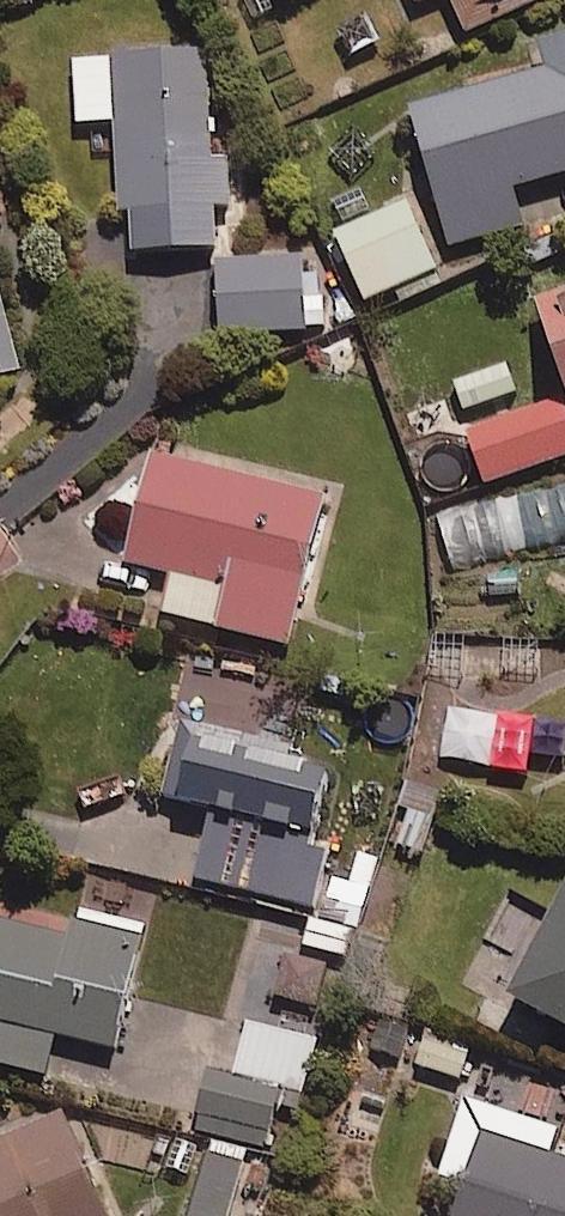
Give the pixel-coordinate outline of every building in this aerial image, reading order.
[(415,9),(435,0),(411,0),(415,9)] [(471,38),(558,0),(454,0),(471,38)] [(550,50),(556,72),(415,112),(455,251),(527,230),(518,195),(564,182),(564,46),(550,50)] [(216,164),(209,56),(77,64),(81,128),(119,125),(125,216),(137,215),(140,257),(234,251),(228,163),(216,164)] [(441,273),(410,204),(339,237),(370,306),(441,273)] [(308,332),(305,263),(221,266),(224,336),(308,332)] [(21,380),(0,289),(0,385),(21,380)] [(545,307),(564,366),(564,301),(545,307)] [(471,438),(489,488),(564,462),(564,404),(471,438)] [(330,503),(159,459),(132,568),(175,579),(165,617),(293,650),(330,503)] [(442,515),(454,566),(564,540),(564,486),(442,515)] [(436,638),(437,675),(462,675),(462,683),(503,683),(503,674),(544,673),(543,636),(436,638)] [(290,757),(187,725),(164,799),(317,847),(336,784),(286,768),(290,757)] [(447,800),(421,789),(397,845),(422,856),(447,800)] [(330,859),(216,830),(203,883),(316,912),(330,859)] [(82,919),(76,943),(0,924),(0,1068),(49,1079),(59,1039),(119,1054),(147,935),(82,919)] [(519,1010),(564,1034),(564,924),(519,1010)] [(337,969),(290,961),(283,1004),(330,1011),(337,969)] [(282,1094),(279,1110),(301,1115),(317,1042),(251,1028),(239,1085),(282,1094)] [(472,1054),(427,1039),(417,1068),(462,1083),(472,1054)] [(282,1094),(239,1085),(213,1079),(200,1137),(270,1152),(279,1110),(282,1094)] [(561,1135),(469,1104),(444,1180),(480,1191),(472,1215),(564,1215),(564,1172),(551,1167),(561,1135)] [(69,1122),(0,1147),(0,1215),(108,1215),(69,1122)] [(214,1159),(200,1215),(235,1215),(247,1166),(214,1159)]
